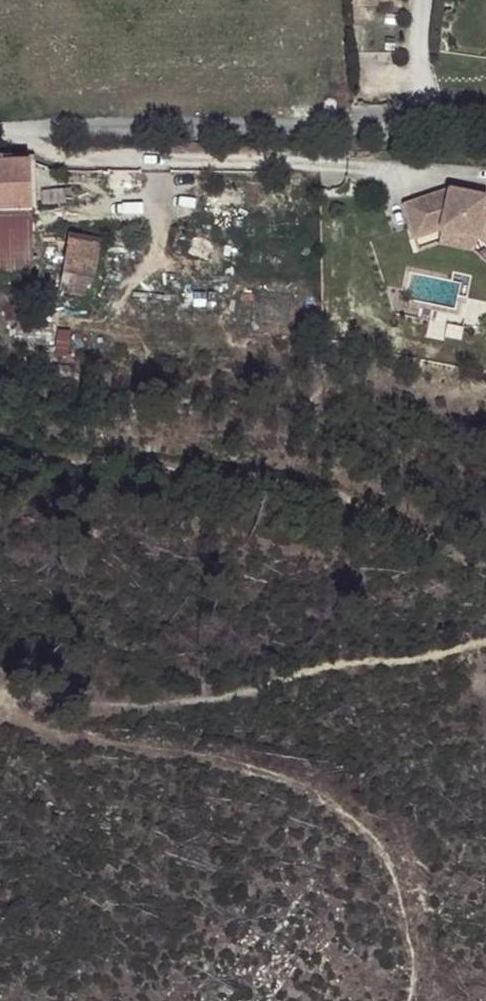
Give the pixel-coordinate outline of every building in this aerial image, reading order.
[(32,281),(29,161),(0,162),(0,282),(32,281)] [(404,208),(415,239),(441,230),(478,238),(485,245),(485,207),(485,206),(485,202),(485,201),(449,193),(404,208)] [(478,238),(441,230),(438,245),(475,253),(478,238)] [(57,289),(71,292),(89,295),(100,238),(68,232),(57,289)]
